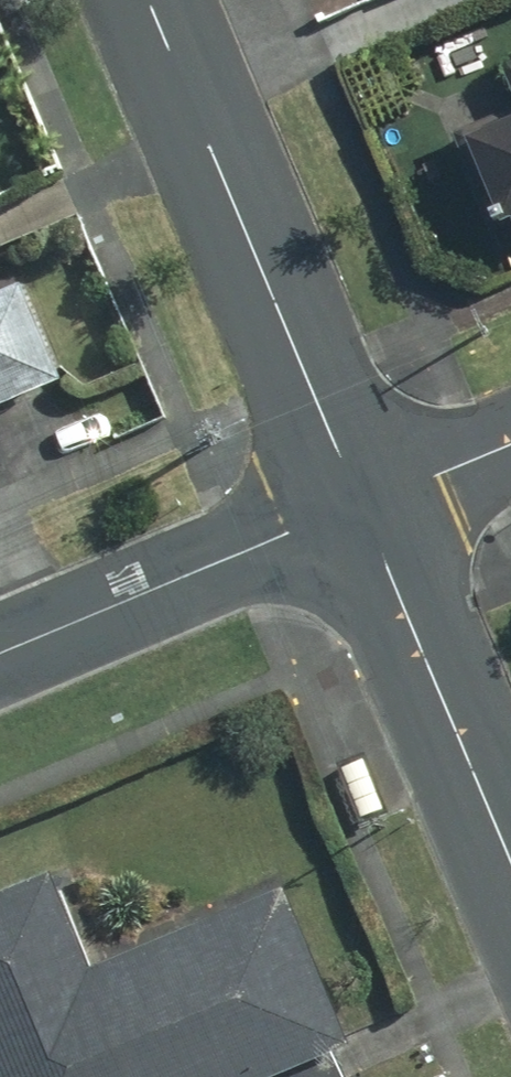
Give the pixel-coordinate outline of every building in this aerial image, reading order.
[(501,68),(510,91),(510,63),(501,68)] [(460,136),(500,233),(510,228),(510,115),(460,136)] [(0,309),(0,419),(66,392),(27,298),(0,309)] [(339,766),(362,818),(385,807),(362,756),(339,766)] [(350,1042),(285,890),(92,972),(48,868),(0,888),(0,1076),(267,1076),(350,1042)]
